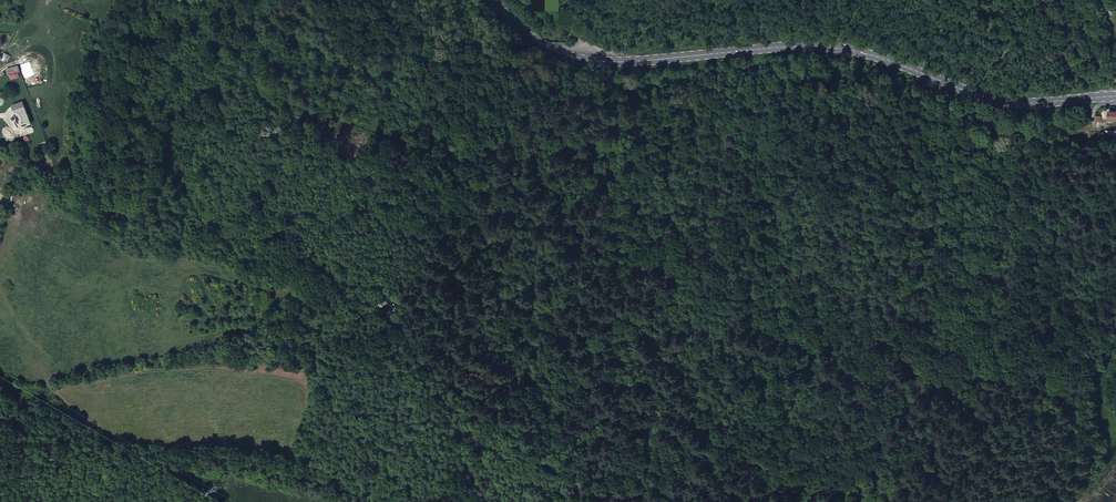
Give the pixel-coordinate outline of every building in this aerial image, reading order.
[(29,100),(17,104),(24,126),(35,122),(29,100)]
